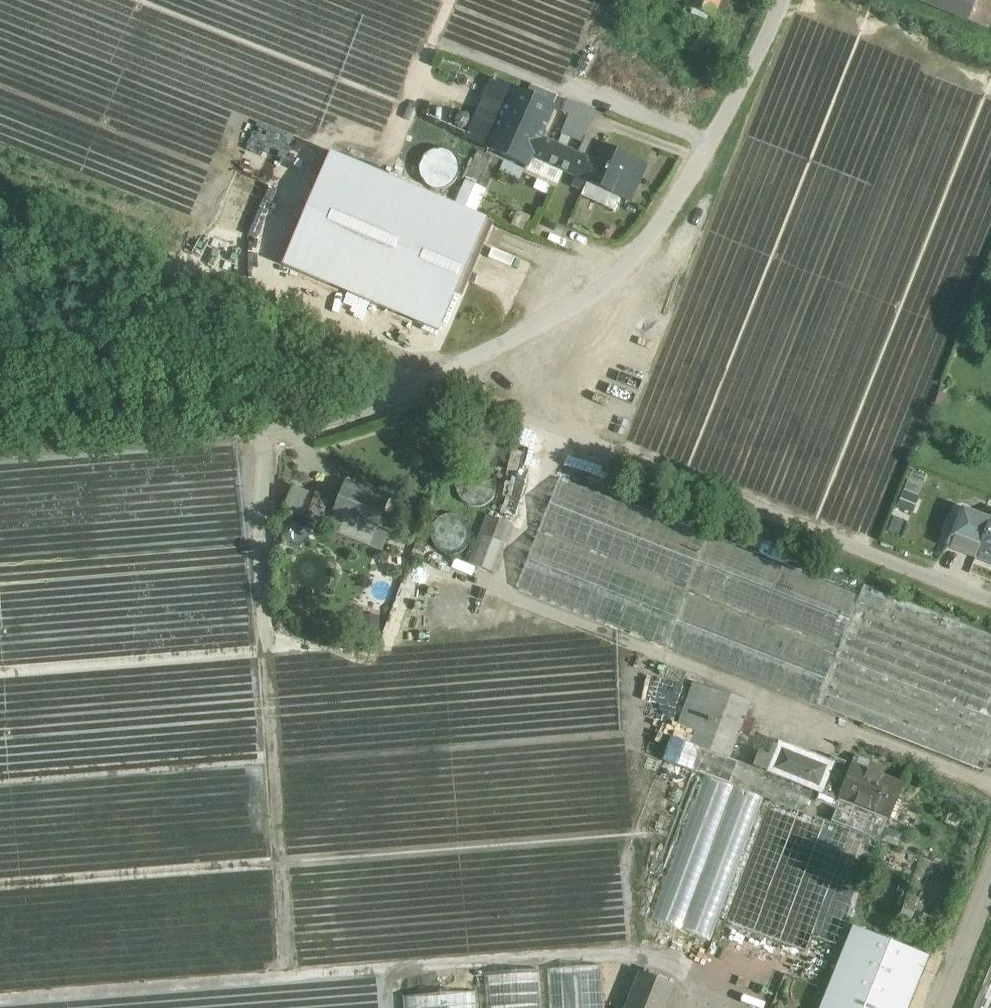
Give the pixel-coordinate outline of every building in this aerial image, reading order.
[(688,10),(692,0),(663,0),(688,10)] [(688,10),(686,18),(700,23),(703,16),(712,19),(714,15),(721,18),(728,0),(692,0),(688,10)] [(940,6),(969,18),(976,0),(943,0),(940,6)] [(981,2),(974,23),(986,27),(990,11),(990,6),(981,2)] [(529,97),(493,81),(467,138),(528,165),(532,156),(540,138),(554,108),(529,97)] [(560,95),(534,85),(529,97),(554,108),(560,95)] [(460,107),(432,94),(427,104),(437,108),(430,122),(452,132),(459,118),(456,117),(460,107)] [(437,108),(427,104),(421,117),(430,122),(437,108)] [(588,160),(540,138),(532,156),(589,182),(597,164),(588,160)] [(629,160),(603,148),(600,155),(592,151),(588,160),(597,164),(589,182),(629,200),(638,179),(623,172),(629,160)] [(282,262),(437,330),(486,220),(330,152),(282,262)] [(497,161),(478,153),(465,183),(484,192),(497,161)] [(644,167),(629,160),(623,172),(638,179),(644,167)] [(517,518),(533,441),(516,437),(500,514),(517,518)] [(568,446),(559,467),(581,477),(591,456),(568,446)] [(909,477),(899,503),(913,509),(923,483),(909,477)] [(857,596),(558,479),(516,588),(815,704),(857,596)] [(388,500),(345,483),(337,502),(332,515),(333,516),(329,527),(327,526),(326,527),(371,545),(372,545),(380,548),(386,535),(375,531),(388,500)] [(315,494),(292,485),(283,508),(306,517),(315,494)] [(337,502),(315,494),(306,517),(305,518),(327,526),(329,527),(333,516),(332,515),(337,502)] [(513,524),(486,515),(469,564),(497,573),(513,524)] [(985,529),(975,555),(975,556),(990,563),(990,515),(985,529)] [(985,529),(957,518),(947,544),(975,555),(985,529)] [(862,584),(857,596),(815,704),(984,770),(990,751),(990,635),(862,584)] [(752,700),(697,680),(680,725),(697,731),(692,744),(730,758),(752,700)] [(692,744),(672,737),(664,760),(806,813),(814,790),(730,758),(692,744)] [(828,764),(779,744),(769,771),(814,790),(819,791),(815,800),(835,808),(840,797),(850,773),(843,770),(846,762),(831,756),(828,764)] [(871,764),(856,758),(853,765),(868,771),(871,764)] [(868,771),(853,765),(850,773),(840,797),(888,817),(901,784),(868,771)] [(888,817),(840,797),(835,808),(831,821),(878,840),(888,817)] [(853,925),(820,1007),(907,1007),(928,956),(853,925)] [(973,1007),(990,1007),(990,965),(973,1007)] [(603,966),(548,970),(551,1007),(605,1007),(603,966)] [(540,971),(483,975),(486,1007),(542,1007),(540,971)] [(673,985),(643,973),(634,994),(664,1006),(673,985)] [(405,998),(405,1007),(478,1007),(477,993),(405,998)] [(634,994),(629,1007),(663,1007),(664,1006),(634,994)]
